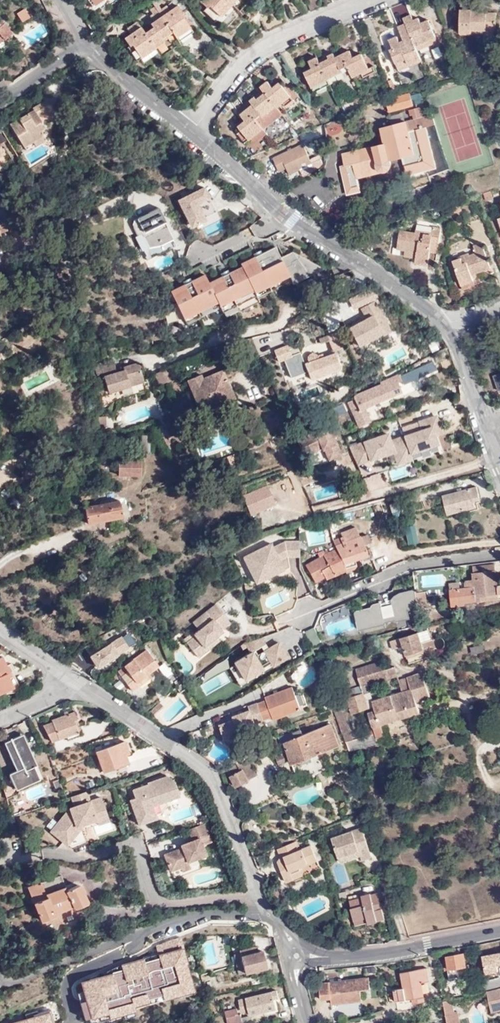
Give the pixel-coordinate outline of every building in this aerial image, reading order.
[(95,8),(106,0),(88,0),(95,8)] [(200,1),(206,7),(209,5),(220,15),(233,0),(200,0),(200,1)] [(300,0),(298,0),(285,6),(291,20),(305,13),(300,0)] [(330,0),(306,0),(310,11),(331,2),(330,0)] [(470,36),(481,36),(486,36),(486,31),(495,31),(494,14),(484,14),(473,13),(474,10),(477,10),(477,3),(458,2),(458,33),(470,33),(470,36)] [(209,5),(206,7),(204,9),(216,19),(220,15),(209,5)] [(139,27),(130,34),(123,38),(128,46),(131,44),(139,57),(154,48),(162,42),(161,39),(171,32),(175,37),(189,28),(181,16),(182,14),(177,6),(150,24),(152,27),(143,33),(139,27)] [(28,15),(20,8),(15,14),(23,20),(28,15)] [(427,41),(434,38),(427,21),(419,25),(420,28),(415,30),(411,21),(409,15),(401,19),(403,24),(396,28),(402,41),(398,43),(395,37),(387,42),(390,50),(388,51),(394,65),(405,60),(408,67),(421,61),(417,51),(429,46),(427,41)] [(5,42),(5,43),(14,36),(0,19),(0,38),(1,37),(5,42)] [(420,28),(419,25),(417,19),(411,21),(415,30),(420,28)] [(126,28),(130,34),(139,27),(136,22),(126,28)] [(192,33),(189,28),(175,37),(178,42),(192,33)] [(486,36),(481,36),(482,45),(493,46),(498,41),(498,36),(495,36),(495,31),(486,31),(486,36)] [(238,51),(227,40),(221,46),(231,57),(238,51)] [(439,46),(432,49),(436,57),(442,54),(439,46)] [(154,48),(139,57),(142,61),(156,52),(154,48)] [(360,72),(368,69),(360,54),(353,58),(349,51),(335,57),(333,53),(327,56),(328,59),(320,63),(317,58),(308,61),(312,69),(304,73),(311,88),(327,80),(327,79),(342,71),(341,68),(347,66),(352,76),(360,72)] [(229,61),(217,52),(202,70),(214,79),(229,61)] [(397,72),(408,67),(405,60),(394,65),(397,72)] [(372,67),(368,69),(360,72),(362,77),(374,71),(372,67)] [(327,80),(311,88),(313,92),(329,85),(327,80)] [(239,126),(241,129),(250,140),(263,129),(256,120),(262,116),(264,118),(276,107),(277,108),(283,104),(290,97),(279,84),(273,89),(267,82),(261,88),(265,93),(257,100),(255,97),(250,102),(253,105),(241,115),(245,121),(239,126)] [(413,103),(409,91),(385,98),(388,110),(413,103)] [(293,101),(290,97),(283,104),(286,107),(293,101)] [(23,148),(33,142),(42,137),(38,131),(45,128),(39,118),(51,110),(47,103),(34,110),(34,112),(10,125),(23,148)] [(263,129),(264,129),(283,114),(277,108),(276,107),(264,118),(262,116),(256,120),(263,129)] [(433,122),(430,113),(381,126),(385,142),(342,154),(345,166),(354,163),(358,175),(382,169),(387,171),(390,170),(392,166),(391,159),(416,152),(410,129),(433,122)] [(250,140),(241,129),(237,133),(246,143),(250,140)] [(263,129),(250,140),(253,143),(266,132),(264,129),(263,129)] [(42,137),(33,142),(36,148),(45,142),(42,137)] [(311,163),(303,144),(272,157),(277,170),(285,167),(288,173),(311,163)] [(332,163),(335,174),(341,172),(338,162),(332,163)] [(179,201),(192,229),(221,216),(207,187),(179,201)] [(490,198),(489,191),(481,192),(483,200),(490,198)] [(454,214),(462,211),(460,204),(448,208),(449,212),(453,210),(454,214)] [(133,226),(137,236),(135,237),(145,259),(175,248),(159,209),(134,221),(133,226)] [(2,236),(1,233),(8,230),(5,223),(0,225),(0,237),(2,236)] [(438,253),(441,230),(434,229),(433,233),(432,236),(425,234),(425,232),(416,231),(416,233),(400,231),(397,249),(406,250),(417,252),(417,258),(416,263),(428,265),(430,252),(438,253)] [(470,274),(475,272),(488,267),(480,243),(472,245),(475,253),(468,255),(467,253),(458,256),(459,258),(452,261),(461,289),(473,285),(471,277),(470,274)] [(206,273),(170,291),(184,320),(220,303),(225,313),(255,298),(254,295),(291,277),(294,283),(323,269),(292,252),(281,258),(275,246),(238,264),(240,268),(210,282),(206,273)] [(147,260),(151,270),(174,261),(170,251),(147,260)] [(381,332),(378,327),(385,324),(374,301),(360,307),(366,318),(348,327),(356,345),(381,332)] [(389,331),(385,324),(378,327),(381,332),(380,333),(381,335),(389,331)] [(332,350),(344,345),(338,331),(326,336),(332,350)] [(340,368),(334,353),(327,356),(317,360),(316,356),(314,354),(311,354),(309,356),(307,357),(307,359),(307,361),(308,363),(304,365),(310,379),(340,368)] [(435,366),(430,356),(363,387),(354,391),(353,392),(343,397),(358,426),(369,421),(364,410),(401,391),(398,384),(435,366)] [(138,362),(124,367),(125,371),(118,373),(117,369),(115,362),(102,366),(109,392),(121,388),(132,385),(144,382),(138,362)] [(160,371),(165,383),(175,379),(169,367),(160,371)] [(235,397),(223,370),(203,379),(201,374),(189,380),(203,411),(235,397)] [(156,373),(161,385),(165,383),(160,371),(156,373)] [(133,390),(132,385),(121,388),(123,393),(133,390)] [(99,428),(103,431),(114,435),(116,430),(107,427),(106,416),(98,417),(99,428)] [(422,430),(390,441),(388,434),(364,442),(370,460),(386,454),(396,459),(397,463),(412,458),(410,453),(437,443),(434,435),(441,433),(436,416),(419,422),(422,430)] [(330,437),(333,436),(327,422),(295,436),(301,450),(308,447),(309,450),(320,445),(321,447),(323,446),(327,457),(340,451),(335,440),(333,441),(330,437)] [(150,454),(150,436),(142,436),(142,453),(150,454)] [(141,478),(141,460),(119,460),(119,477),(141,478)] [(406,465),(389,472),(393,481),(410,473),(406,465)] [(267,486),(244,496),(253,514),(275,504),(267,486)] [(481,498),(478,486),(442,495),(448,515),(474,508),(472,501),(481,498)] [(123,517),(119,500),(84,507),(87,524),(123,517)] [(390,504),(392,512),(406,508),(404,500),(390,504)] [(417,542),(413,525),(405,527),(409,544),(417,542)] [(372,544),(368,535),(359,539),(354,527),(339,533),(341,536),(331,540),(332,545),(319,551),(321,558),(306,566),(316,584),(356,568),(353,562),(367,556),(364,548),(372,544)] [(268,573),(284,565),(281,560),(288,557),(299,556),(298,541),(286,542),(275,547),(273,543),(245,557),(258,583),(270,577),(268,573)] [(270,577),(290,568),(288,557),(281,560),(284,565),(268,573),(270,577)] [(459,589),(449,590),(451,607),(465,606),(464,602),(498,599),(498,594),(499,594),(499,585),(497,586),(494,564),(473,567),(473,573),(472,573),(473,580),(466,581),(464,584),(465,588),(459,589)] [(418,606),(415,591),(415,588),(399,592),(394,595),(391,600),(373,604),(373,606),(371,607),(355,611),(359,629),(385,623),(385,621),(395,618),(395,620),(409,617),(407,609),(418,606)] [(418,606),(418,607),(426,605),(424,590),(415,591),(418,606)] [(188,642),(200,657),(213,647),(210,643),(217,638),(225,632),(223,629),(231,623),(216,605),(194,623),(200,630),(195,634),(196,636),(188,642)] [(305,630),(311,644),(320,640),(314,626),(305,630)] [(89,654),(97,667),(137,642),(129,630),(89,654)] [(436,648),(434,642),(433,639),(425,642),(421,633),(418,633),(401,639),(409,663),(426,658),(424,652),(436,648)] [(399,636),(389,640),(392,649),(403,645),(399,636)] [(250,653),(235,662),(236,664),(245,679),(272,663),(274,666),(288,657),(279,642),(269,648),(262,637),(246,642),(250,653)] [(210,643),(213,647),(220,641),(217,638),(210,643)] [(482,644),(471,647),(472,654),(484,652),(482,644)] [(132,692),(139,687),(137,683),(149,675),(159,667),(147,651),(118,671),(132,692)] [(5,656),(0,658),(0,694),(15,688),(9,674),(13,672),(5,656)] [(356,671),(361,686),(398,675),(395,667),(386,669),(383,661),(356,671)] [(236,664),(230,667),(241,685),(262,673),(260,670),(245,679),(236,664)] [(416,700),(429,696),(422,673),(407,678),(410,689),(403,691),(375,700),(371,702),(373,707),(374,711),(368,713),(373,729),(375,735),(376,737),(385,735),(381,724),(420,711),(416,700)] [(137,683),(139,687),(151,678),(149,675),(137,683)] [(410,689),(407,678),(400,680),(403,691),(410,689)] [(282,713),(283,716),(299,710),(292,687),(266,697),(266,700),(248,707),(250,710),(233,716),(234,719),(219,724),(224,738),(239,733),(255,727),(254,723),(271,717),(282,713)] [(331,701),(328,692),(322,694),(325,703),(331,701)] [(363,694),(347,699),(352,713),(373,707),(371,702),(375,700),(372,692),(368,693),(367,692),(363,694)] [(161,703),(157,698),(147,706),(150,710),(161,703)] [(333,709),(336,718),(337,718),(344,715),(340,702),(331,704),(333,709)] [(74,721),(77,719),(75,713),(53,720),(54,723),(44,726),(53,741),(68,736),(69,739),(83,735),(79,724),(76,725),(74,721)] [(344,715),(337,718),(345,741),(353,740),(344,715)] [(292,764),(298,762),(311,757),(338,747),(330,725),(302,735),(300,730),(294,733),(295,738),(284,742),(292,764)] [(255,727),(239,733),(240,736),(257,730),(255,727)] [(37,766),(23,735),(4,743),(16,771),(9,774),(16,790),(39,780),(33,767),(37,766)] [(378,745),(376,737),(375,735),(367,737),(347,743),(350,752),(378,745)] [(128,753),(124,740),(95,750),(103,772),(127,764),(124,754),(128,753)] [(287,762),(284,755),(276,758),(278,765),(287,762)] [(311,757),(298,762),(302,772),(315,768),(311,757)] [(228,770),(230,774),(234,772),(235,774),(231,776),(230,777),(236,788),(256,777),(246,759),(236,764),(237,765),(228,770)] [(138,825),(149,821),(144,808),(165,800),(178,795),(173,781),(166,776),(146,784),(146,786),(131,791),(134,799),(129,800),(138,825)] [(76,796),(69,798),(72,808),(74,813),(61,818),(49,834),(72,850),(87,844),(80,827),(92,823),(106,817),(100,799),(88,803),(85,794),(76,796)] [(396,800),(394,794),(384,797),(386,803),(396,800)] [(144,808),(149,821),(155,819),(154,815),(162,812),(167,805),(165,800),(144,808)] [(74,813),(72,808),(68,810),(61,818),(74,813)] [(108,822),(106,817),(92,823),(93,827),(108,822)] [(210,842),(204,824),(188,830),(191,840),(185,842),(186,844),(180,846),(180,847),(163,853),(169,870),(179,867),(180,866),(178,860),(185,858),(186,861),(205,854),(201,845),(210,842)] [(331,839),(337,859),(357,852),(359,857),(360,862),(370,858),(361,830),(331,839)] [(294,841),(278,847),(282,856),(278,861),(279,864),(281,863),(284,869),(281,870),(285,881),(293,878),(291,872),(299,869),(298,866),(316,859),(311,845),(298,850),(294,841)] [(357,852),(337,859),(339,863),(359,857),(357,852)] [(189,867),(186,861),(185,858),(178,860),(180,866),(179,867),(181,871),(189,867)] [(301,875),(299,869),(291,872),(293,878),(301,875)] [(66,891),(60,875),(28,888),(41,920),(56,915),(55,913),(72,906),(75,907),(86,903),(87,900),(81,887),(78,885),(66,891)] [(283,896),(279,886),(272,889),(276,898),(283,896)] [(374,916),(375,921),(383,919),(377,893),(369,895),(369,894),(360,896),(360,898),(348,901),(350,908),(349,909),(353,921),(374,916)] [(109,1014),(196,991),(189,965),(198,962),(195,948),(186,951),(182,936),(154,944),(156,952),(116,963),(117,969),(80,979),(86,999),(80,1000),(85,1018),(108,1011),(109,1014)] [(262,949),(258,950),(244,953),(243,951),(234,954),(237,966),(243,965),(245,972),(267,966),(262,949)] [(466,964),(465,961),(463,952),(446,956),(447,959),(447,962),(444,963),(446,970),(449,970),(451,978),(472,973),(470,964),(466,964)] [(429,980),(426,969),(401,974),(404,988),(394,989),(397,1001),(412,998),(414,1003),(425,1001),(421,982),(429,980)] [(368,987),(367,976),(318,984),(320,999),(330,997),(331,1004),(360,999),(359,988),(368,987)] [(488,990),(492,1010),(499,1009),(499,988),(488,990)] [(280,997),(278,990),(239,1000),(240,1006),(242,1006),(244,1016),(277,1007),(275,999),(280,997)] [(443,1001),(447,1022),(459,1022),(457,1011),(454,1012),(451,999),(443,1001)] [(53,1003),(36,1010),(38,1014),(40,1019),(54,1013),(57,1021),(68,1018),(63,1000),(53,1003)] [(237,1009),(225,1012),(228,1022),(243,1022),(241,1014),(238,1014),(237,1009)] [(38,1014),(36,1010),(25,1015),(27,1019),(38,1014)]
